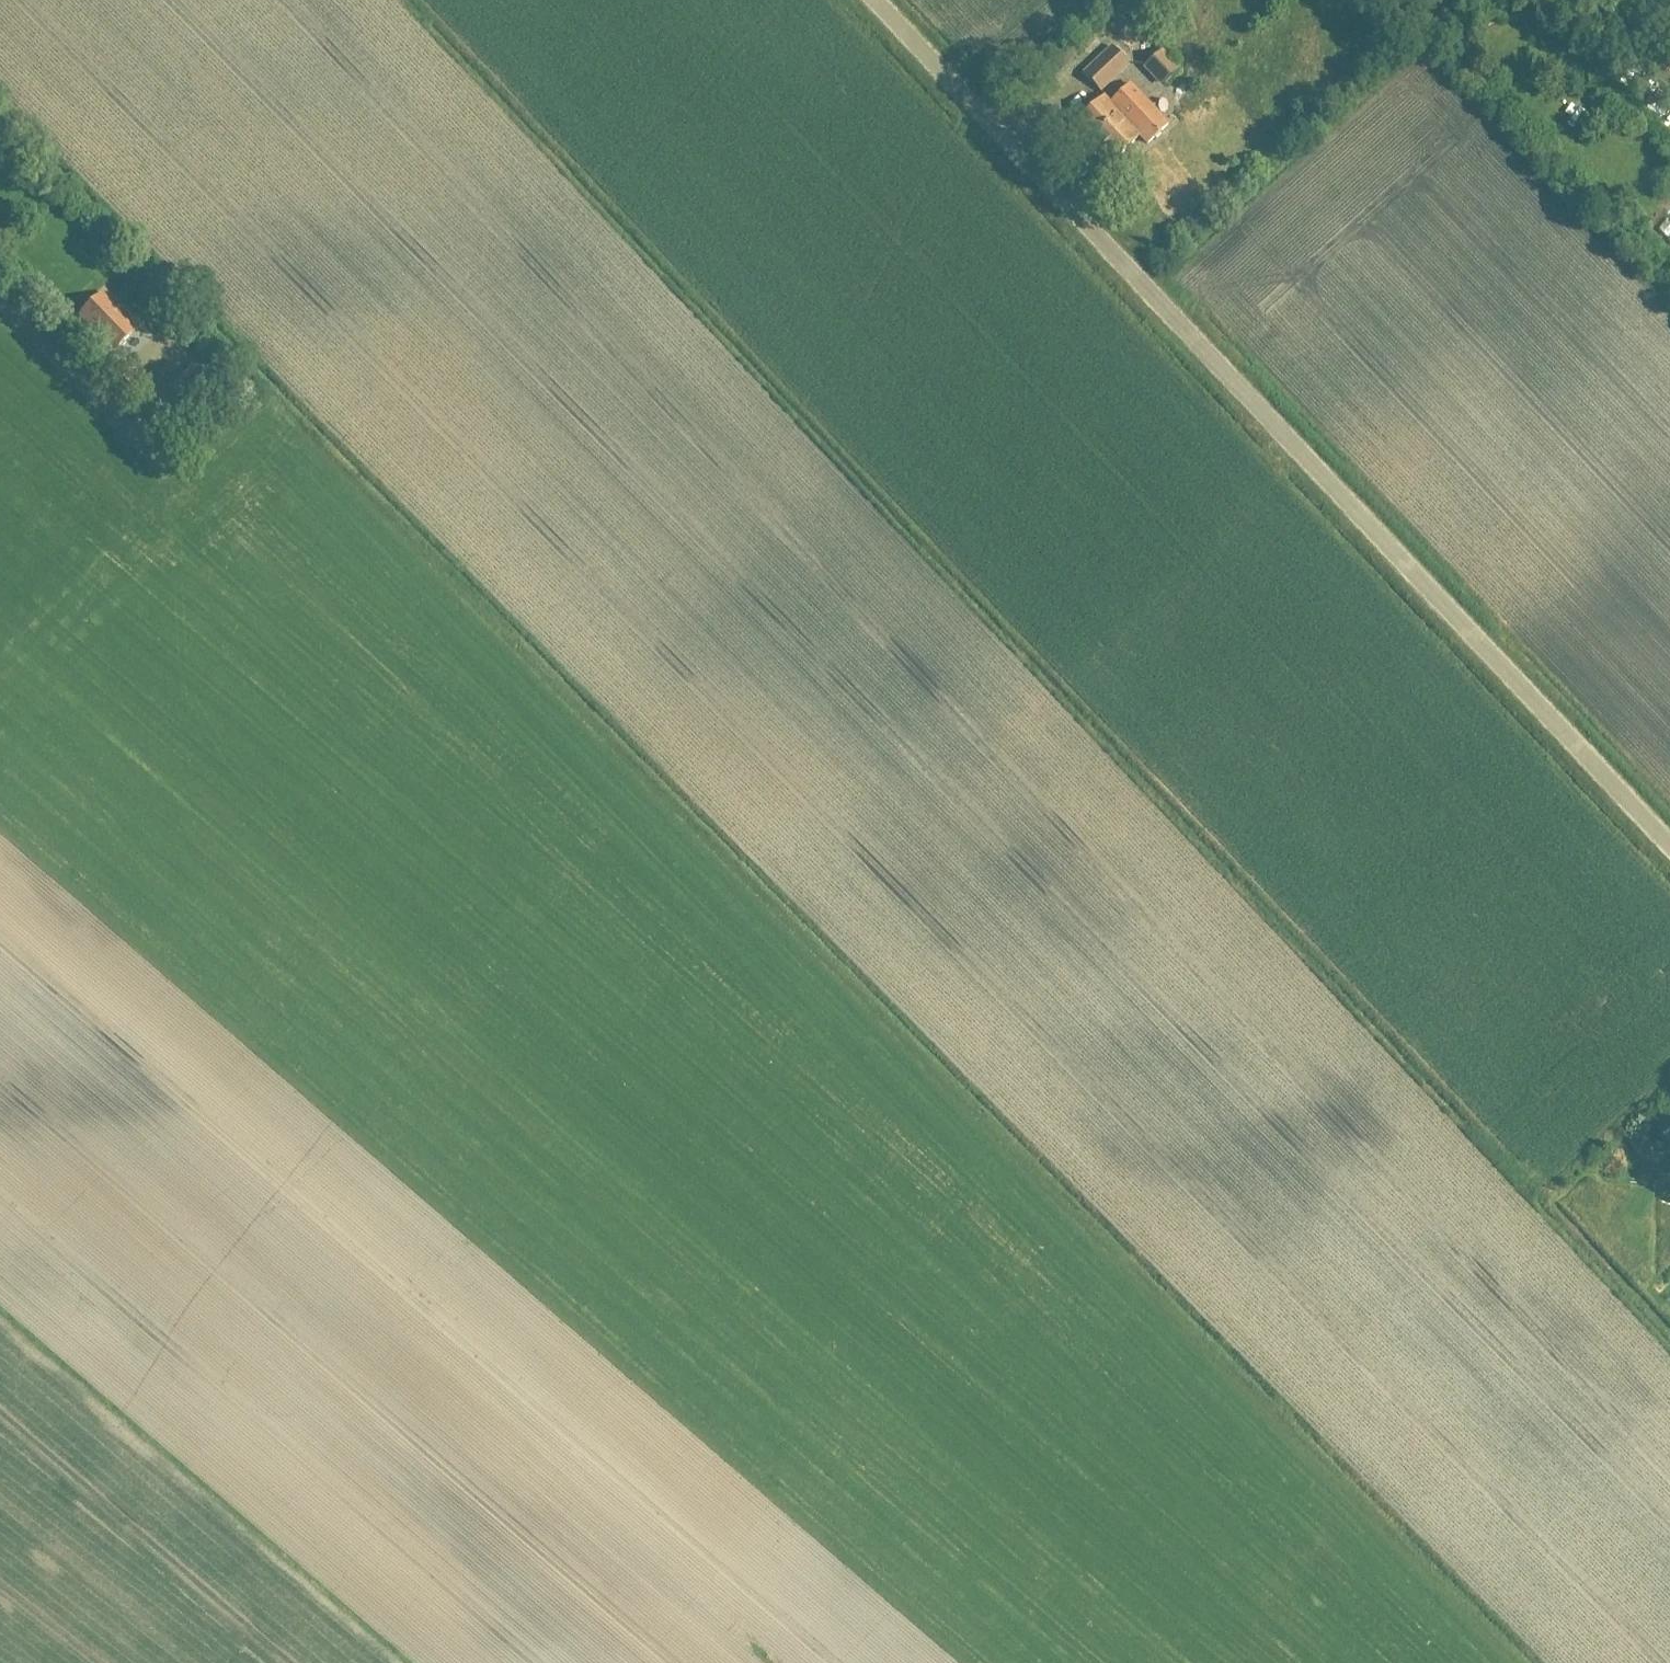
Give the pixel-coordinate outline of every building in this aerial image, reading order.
[(1083,74),(1099,90),(1127,62),(1112,46),(1083,74)] [(1162,49),(1146,64),(1165,83),(1180,67),(1162,49)] [(1247,75),(1257,62),(1246,54),(1237,67),(1247,75)] [(1113,163),(1141,135),(1149,143),(1170,123),(1132,84),(1112,103),(1105,96),(1076,124),(1113,163)] [(137,328),(102,293),(80,314),(115,350),(137,328)] [(1668,1143),(1669,1141),(1669,1117),(1656,1128),(1668,1143)]
